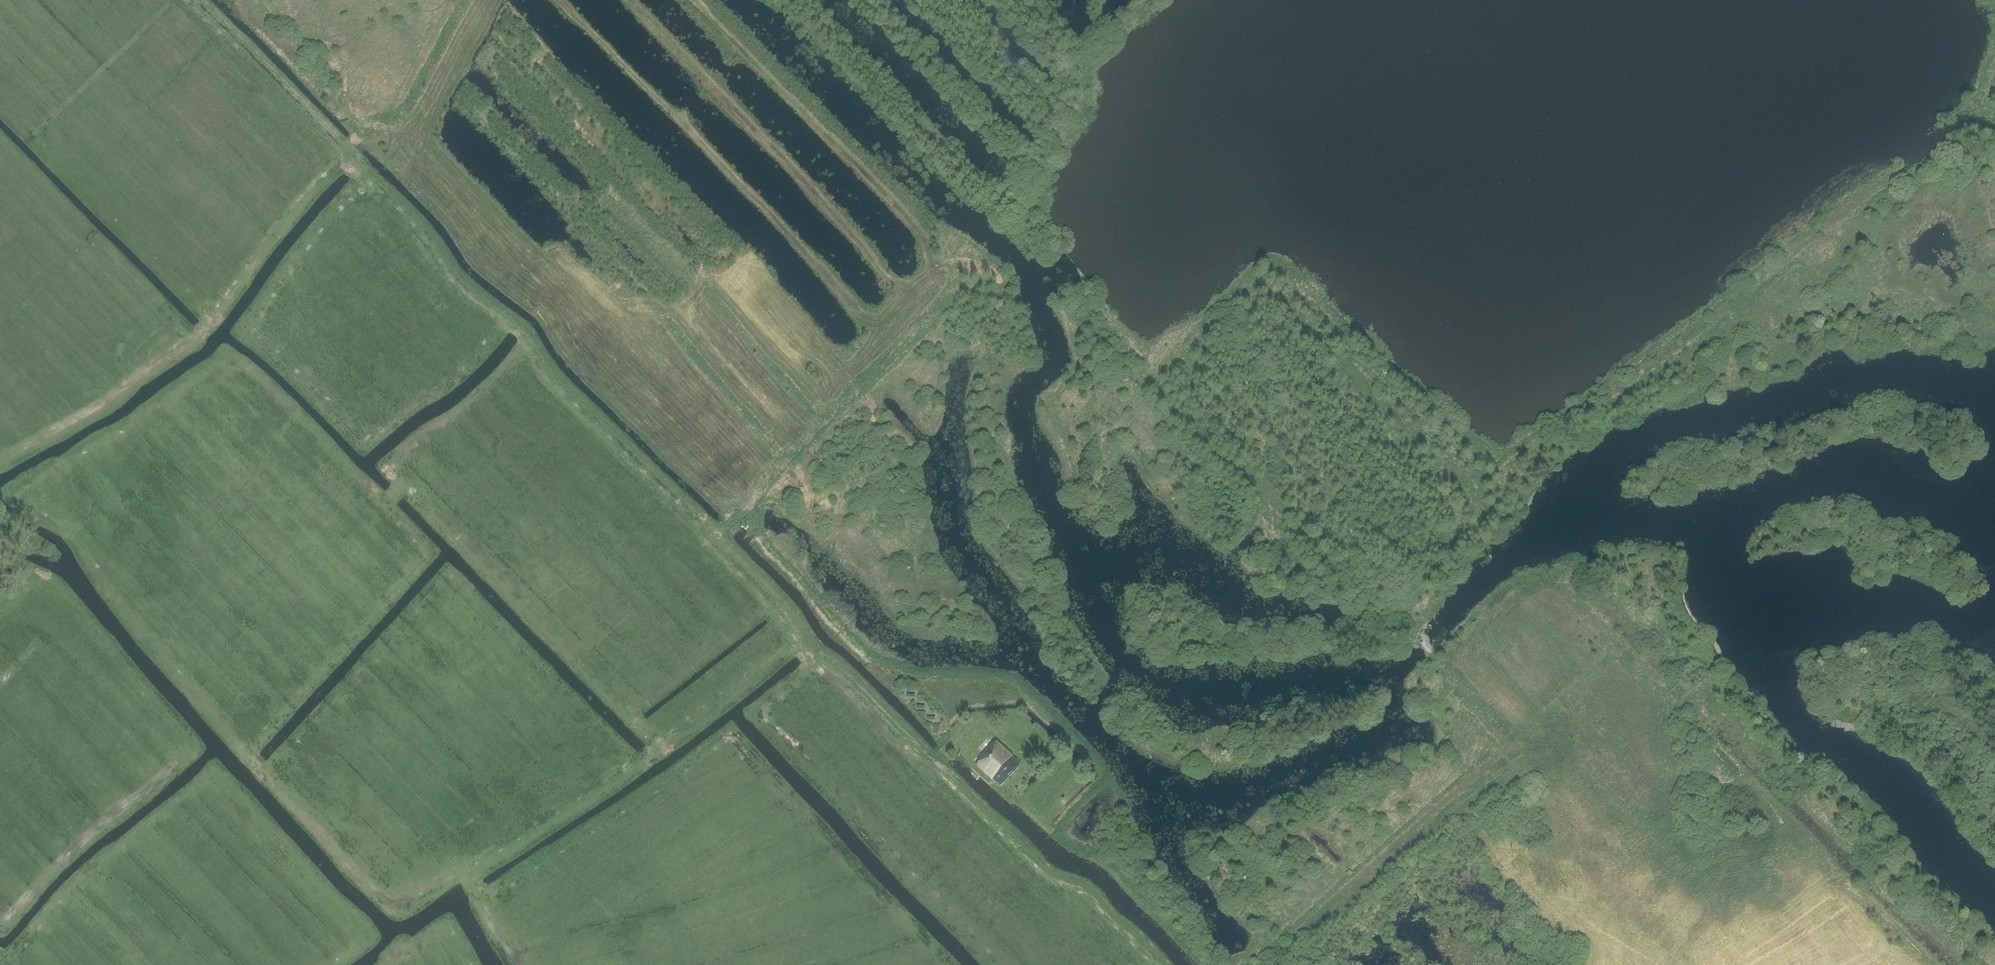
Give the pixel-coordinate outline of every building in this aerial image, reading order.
[(1001,786),(1020,764),(995,741),(981,757),(982,759),(977,764),(1001,786)]
